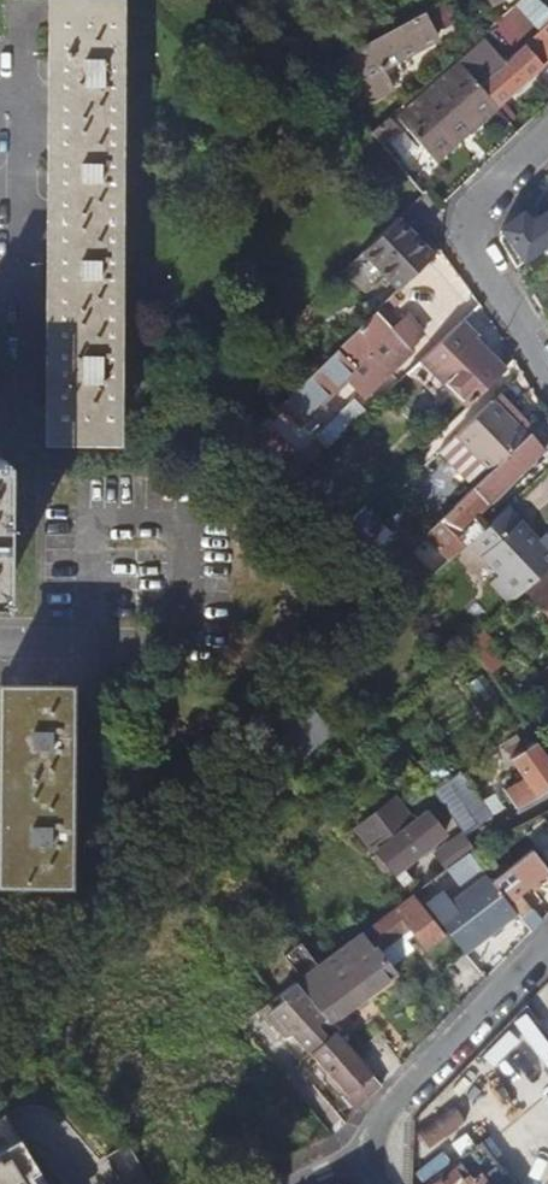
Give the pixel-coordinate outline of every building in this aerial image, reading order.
[(111,338),(114,0),(49,0),(46,390),(111,338)] [(368,40),(393,88),(414,77),(403,57),(459,27),(445,0),(442,0),(368,40)] [(519,31),(547,6),(543,0),(518,0),(503,13),(519,31)] [(547,23),(477,86),(494,106),(547,58),(547,22),(547,23)] [(462,56),(481,77),(504,56),(485,35),(462,56)] [(434,161),(494,106),(477,86),(458,64),(396,120),(434,161)] [(372,135),(379,142),(394,129),(387,121),(372,135)] [(513,265),(543,243),(547,250),(547,210),(538,217),(539,218),(530,224),(521,212),(500,228),(503,232),(498,236),(497,239),(513,265)] [(432,254),(396,218),(361,252),(398,289),(432,254)] [(398,324),(380,306),(281,402),(299,420),(348,373),(368,395),(395,369),(390,364),(425,330),(408,313),(398,324)] [(434,372),(437,374),(470,340),(470,339),(456,325),(421,358),(434,372)] [(113,434),(111,338),(46,390),(46,433),(113,434)] [(472,338),(470,340),(437,374),(468,406),(504,371),(472,338)] [(497,394),(490,400),(524,436),(529,432),(531,430),(497,394)] [(455,435),(488,471),(524,436),(511,423),(490,400),(455,435)] [(298,456),(263,420),(241,440),(285,483),(318,454),(310,446),(298,456)] [(529,432),(524,436),(488,471),(463,495),(472,505),(482,497),(486,502),(544,448),(529,432)] [(471,538),(483,527),(474,519),(480,513),(472,505),(463,495),(424,533),(448,558),(471,538)] [(547,567),(547,542),(544,546),(507,505),(489,522),(483,527),(471,538),(483,552),(482,553),(499,573),(491,580),(510,602),(525,588),(547,567)] [(419,584),(436,569),(413,545),(397,560),(419,584)] [(525,588),(539,604),(547,597),(547,567),(525,588)] [(547,614),(547,597),(539,604),(547,614)] [(498,651),(480,628),(467,641),(470,646),(491,673),(500,665),(493,656),(498,651)] [(467,641),(462,646),(466,650),(470,646),(467,641)] [(63,878),(64,685),(0,686),(0,878),(63,878)] [(538,736),(511,756),(521,768),(527,777),(521,781),(506,790),(516,809),(539,798),(547,792),(547,749),(538,736)] [(515,773),(521,781),(527,777),(521,768),(515,773)] [(430,791),(463,834),(491,821),(456,773),(430,791)] [(425,810),(400,830),(392,837),(388,832),(371,846),(403,886),(412,879),(401,866),(443,832),(425,810)] [(388,832),(396,825),(385,812),(360,833),(371,846),(388,832)] [(400,830),(396,825),(388,832),(392,837),(400,830)] [(474,849),(463,834),(435,855),(447,869),(467,854),(474,849)] [(531,849),(490,882),(515,913),(529,932),(540,921),(518,893),(547,869),(531,849)] [(463,954),(515,913),(490,882),(467,854),(447,869),(464,892),(452,901),(444,892),(427,906),(435,917),(432,919),(463,954)] [(431,920),(413,899),(366,935),(378,951),(410,927),(427,950),(445,937),(441,932),(431,920)] [(319,966),(301,979),(335,1020),(395,974),(361,934),(319,966)] [(335,1020),(301,979),(295,983),(297,985),(329,1025),(335,1020)] [(293,1037),(310,1055),(336,1033),(329,1025),(297,985),(284,993),(289,999),(273,1014),(279,1021),(274,1026),(286,1040),(293,1037)] [(380,1087),(336,1033),(310,1055),(346,1096),(343,1099),(355,1113),(380,1087)] [(119,1183),(149,1183),(125,1144),(103,1157),(119,1183)] [(14,1152),(0,1161),(0,1183),(33,1183),(14,1152)] [(508,1182),(487,1154),(459,1175),(455,1169),(436,1183),(505,1183),(508,1182)]
